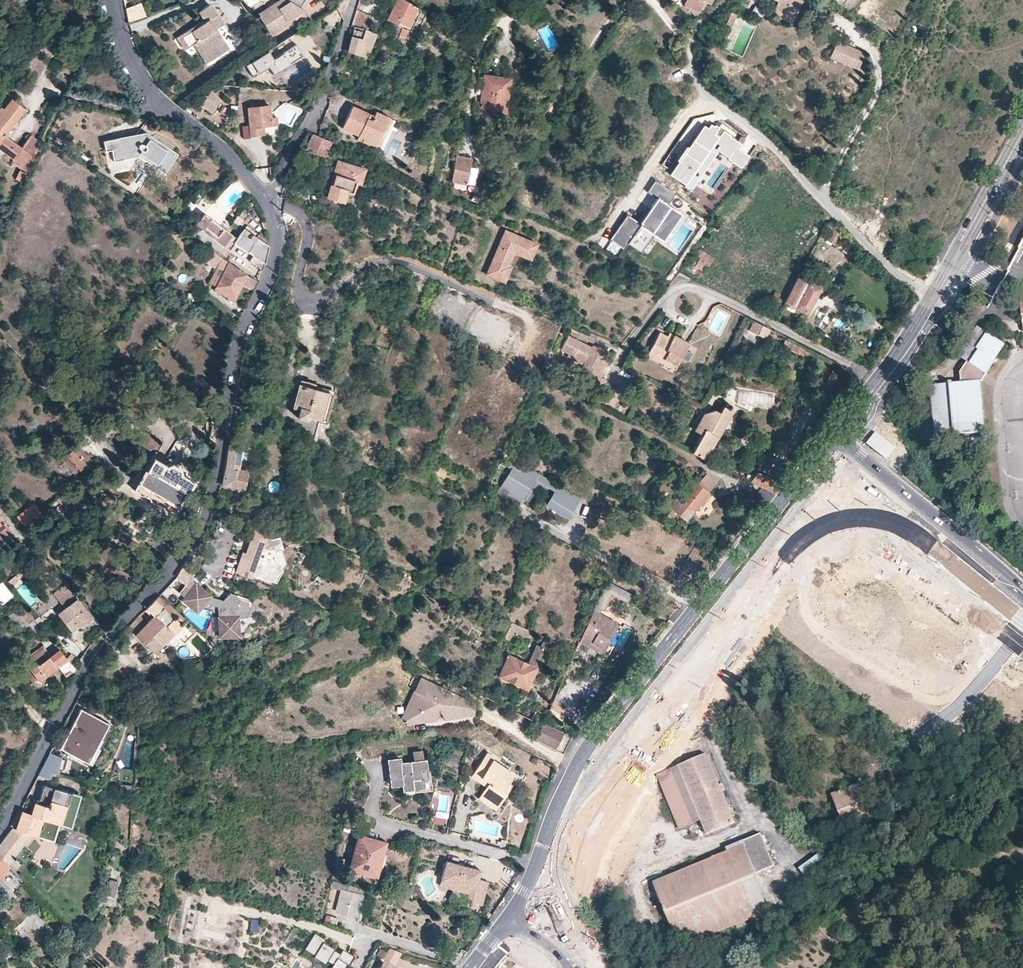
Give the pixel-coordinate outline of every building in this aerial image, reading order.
[(304,11),(305,8),(307,5),(310,0),(279,0),(258,14),(272,36),(297,20),(298,22),(307,16),(304,11)] [(403,0),(396,0),(392,9),(386,20),(408,29),(417,9),(403,0)] [(686,4),(699,9),(703,0),(688,0),(686,4)] [(797,0),(777,0),(770,16),(790,24),(800,1),(797,0)] [(127,17),(144,10),(142,5),(126,11),(127,17)] [(201,42),(214,62),(232,50),(225,40),(232,35),(212,6),(201,13),(207,23),(203,26),(200,28),(198,25),(179,39),(187,51),(195,45),(201,42)] [(302,27),(313,20),(305,8),(304,11),(307,16),(298,22),(302,27)] [(417,9),(408,29),(412,30),(421,11),(417,9)] [(129,25),(147,17),(144,10),(127,17),(129,25)] [(372,19),(354,13),(350,27),(354,28),(368,32),(372,19)] [(328,28),(337,24),(333,14),(324,17),(328,28)] [(735,16),(730,14),(724,25),(730,27),(735,16)] [(730,27),(724,25),(722,24),(716,38),(724,42),(730,27)] [(368,51),(374,34),(368,32),(354,28),(351,36),(347,51),(366,57),(368,51)] [(375,53),(380,38),(374,34),(368,51),(375,53)] [(866,53),(836,40),(828,58),(858,71),(866,53)] [(208,65),(214,62),(201,42),(195,45),(208,65)] [(306,56),(297,43),(274,59),(269,52),(248,66),(254,75),(268,65),(276,76),(306,56)] [(506,116),(510,80),(485,76),(480,113),(506,116)] [(214,112),(222,98),(212,92),(203,106),(214,112)] [(38,145),(28,139),(21,149),(13,143),(7,137),(4,135),(24,110),(6,95),(0,103),(0,147),(15,160),(15,161),(25,168),(19,177),(18,176),(15,180),(21,183),(38,145)] [(259,125),(263,125),(277,125),(277,117),(271,117),(270,106),(249,107),(250,134),(257,134),(259,134),(259,125)] [(377,148),(391,118),(376,111),(373,116),(353,106),(348,115),(343,127),(359,135),(363,137),(362,141),(377,148)] [(4,135),(7,137),(27,112),(24,110),(4,135)] [(395,120),(391,118),(377,148),(381,150),(395,120)] [(709,129),(705,126),(690,149),(687,147),(678,161),(680,163),(671,176),(686,186),(685,188),(692,192),(719,151),(729,158),(728,160),(742,169),(759,143),(748,136),(746,139),(742,144),(724,131),(720,137),(715,134),(720,129),(716,126),(715,127),(712,125),(709,129)] [(720,129),(715,134),(720,137),(724,131),(742,144),(746,139),(741,136),(738,140),(721,127),(720,129)] [(317,135),(313,133),(306,148),(315,153),(316,150),(325,155),(331,142),(317,135)] [(175,154),(148,137),(146,140),(136,135),(116,139),(118,150),(112,151),(114,162),(123,161),(123,160),(122,157),(139,154),(164,170),(175,154)] [(38,145),(40,142),(30,136),(28,139),(38,145)] [(118,150),(116,139),(103,142),(105,152),(112,151),(118,150)] [(163,172),(164,170),(139,154),(122,157),(123,160),(139,156),(163,172)] [(457,157),(453,183),(469,186),(473,160),(457,157)] [(366,170),(337,161),(328,191),(325,199),(344,204),(347,194),(353,195),(356,185),(361,186),(366,170)] [(628,215),(610,239),(623,249),(628,243),(641,252),(654,235),(662,241),(681,215),(669,207),(677,196),(656,180),(645,195),(657,203),(641,224),(628,215)] [(269,253),(270,244),(244,228),(237,239),(234,236),(222,227),(205,213),(199,220),(198,220),(197,220),(194,224),(200,229),(196,235),(227,255),(236,243),(243,247),(248,251),(245,256),(259,267),(263,271),(269,253)] [(834,246),(841,235),(834,229),(826,242),(834,246)] [(537,245),(516,236),(515,237),(513,236),(513,235),(505,232),(487,276),(504,283),(511,268),(508,267),(514,253),(530,260),(537,245)] [(247,274),(229,261),(207,246),(199,257),(215,269),(208,279),(213,283),(225,292),(231,296),(239,284),(247,290),(255,280),(247,274)] [(698,279),(712,258),(700,249),(693,255),(690,261),(685,270),(698,279)] [(798,278),(785,303),(806,314),(818,288),(798,278)] [(752,334),(758,325),(754,323),(748,332),(752,334)] [(770,331),(758,325),(752,334),(765,340),(770,331)] [(934,437),(985,433),(981,384),(1007,345),(978,325),(957,356),(967,362),(960,372),(961,382),(953,382),(953,380),(946,381),(947,383),(929,385),(934,437)] [(669,363),(681,369),(692,346),(677,338),(675,342),(670,340),(663,337),(651,359),(666,367),(669,363)] [(586,353),(563,342),(555,357),(579,368),(572,382),(575,383),(590,353),(587,351),(586,353)] [(603,357),(594,353),(593,354),(590,353),(575,383),(590,390),(595,379),(593,378),(596,370),(598,371),(600,367),(598,367),(603,357)] [(678,373),(681,369),(669,363),(666,367),(678,373)] [(301,380),(299,385),(312,388),(313,384),(308,382),(301,380)] [(301,439),(313,444),(321,420),(327,392),(312,388),(299,385),(294,406),(299,408),(297,416),(307,419),(308,415),(309,416),(301,439)] [(327,392),(321,420),(330,421),(335,394),(327,392)] [(609,399),(600,394),(593,405),(602,411),(609,399)] [(699,444),(689,459),(703,467),(731,424),(732,423),(731,422),(729,421),(729,420),(730,420),(730,419),(731,419),(731,418),(731,417),(730,416),(729,416),(729,415),(728,415),(727,415),(727,416),(726,417),(726,418),(725,418),(723,417),(718,424),(714,421),(702,425),(693,439),(692,439),(692,440),(693,440),(699,444)] [(896,448),(875,432),(866,443),(887,460),(896,448)] [(234,444),(230,443),(227,464),(223,485),(224,486),(232,487),(232,489),(243,490),(246,472),(237,470),(240,453),(243,438),(235,437),(234,444)] [(90,471),(77,456),(62,469),(76,484),(90,471)] [(517,505),(532,479),(517,471),(519,467),(522,462),(511,456),(506,464),(512,468),(498,494),(517,505)] [(141,484),(179,509),(187,498),(191,492),(193,494),(197,487),(195,485),(197,482),(185,474),(186,473),(185,471),(176,465),(172,465),(170,467),(158,459),(151,470),(147,467),(139,480),(143,482),(141,484)] [(552,491),(554,488),(519,467),(517,471),(532,479),(552,491)] [(70,481),(68,478),(65,476),(62,477),(60,480),(62,484),(65,485),(68,484),(70,481)] [(712,489),(701,480),(693,490),(704,499),(712,489)] [(745,487),(765,497),(770,491),(749,480),(747,483),(745,487)] [(176,515),(179,509),(141,484),(137,490),(153,500),(159,504),(176,515)] [(693,490),(689,487),(673,506),(671,504),(666,510),(667,510),(664,514),(681,528),(704,499),(693,490)] [(552,491),(543,506),(564,520),(576,502),(554,488),(552,491)] [(79,519),(90,509),(85,504),(75,513),(74,513),(74,514),(79,519)] [(79,519),(85,526),(96,516),(90,509),(79,519)] [(22,526),(29,535),(44,522),(36,513),(22,526)] [(12,531),(0,516),(0,541),(12,531)] [(244,554),(237,574),(254,580),(256,576),(278,584),(282,572),(276,552),(283,551),(280,539),(272,541),(268,539),(267,542),(255,537),(248,556),(244,554)] [(35,562),(40,558),(32,547),(27,551),(35,562)] [(176,577),(174,579),(178,583),(181,581),(186,585),(199,569),(190,561),(186,561),(176,577)] [(1,574),(8,583),(17,576),(10,568),(1,574)] [(23,572),(17,576),(20,580),(26,576),(23,572)] [(17,576),(8,583),(12,588),(21,581),(20,580),(17,576)] [(592,611),(599,615),(611,591),(614,586),(606,581),(592,611)] [(92,617),(74,594),(75,593),(68,583),(54,594),(66,609),(58,615),(72,632),(80,626),(88,620),(92,617)] [(249,612),(250,599),(229,593),(223,600),(215,598),(212,597),(196,583),(182,601),(197,614),(206,603),(219,607),(220,638),(240,637),(239,616),(247,616),(249,612)] [(3,584),(0,586),(0,605),(4,605),(14,597),(3,584)] [(624,592),(614,586),(611,591),(616,594),(621,597),(624,592)] [(186,621),(159,595),(155,599),(163,607),(174,618),(166,625),(174,634),(186,621)] [(163,607),(155,599),(146,608),(153,615),(154,616),(155,615),(163,607)] [(32,614),(27,608),(23,604),(10,616),(12,618),(24,631),(33,623),(37,620),(32,614)] [(32,614),(37,620),(43,615),(38,610),(32,614)] [(592,611),(577,643),(599,654),(599,653),(615,624),(615,623),(599,615),(592,611)] [(174,634),(166,625),(155,615),(154,616),(153,615),(147,622),(135,634),(154,654),(174,634)] [(530,632),(525,629),(510,623),(504,639),(511,642),(514,634),(527,640),(530,632)] [(615,624),(599,653),(602,654),(617,625),(615,624)] [(612,646),(620,650),(630,633),(622,628),(612,646)] [(66,654),(57,644),(34,664),(29,659),(21,667),(35,682),(48,670),(56,663),(66,654)] [(541,668),(549,650),(545,648),(540,646),(537,644),(529,663),(513,655),(503,677),(531,690),(541,668)] [(80,671),(76,667),(66,654),(56,663),(70,679),(80,671)] [(458,707),(462,697),(421,677),(415,691),(419,693),(407,720),(406,721),(436,717),(435,710),(443,709),(444,716),(459,714),(458,707)] [(476,712),(475,709),(478,704),(462,697),(458,707),(459,714),(444,716),(443,709),(435,710),(436,717),(406,721),(407,726),(476,717),(476,712)] [(561,719),(565,712),(555,706),(551,713),(561,719)] [(81,707),(60,748),(89,763),(110,722),(81,707)] [(542,724),(535,738),(554,748),(561,734),(542,724)] [(50,752),(37,776),(50,780),(52,773),(59,775),(62,757),(50,752)] [(421,763),(420,754),(410,755),(411,764),(421,763)] [(500,793),(506,786),(512,776),(490,762),(492,759),(485,754),(472,775),(488,785),(485,789),(478,800),(494,811),(495,811),(505,796),(500,793)] [(699,823),(704,837),(731,825),(704,756),(677,767),(699,823)] [(412,784),(426,782),(424,763),(421,763),(411,764),(399,766),(398,760),(388,762),(387,762),(387,763),(389,786),(389,787),(390,787),(391,788),(401,787),(401,793),(412,792),(412,784)] [(699,823),(677,767),(658,774),(680,830),(699,823)] [(488,785),(472,775),(469,779),(485,789),(488,785)] [(427,789),(426,782),(412,784),(412,792),(426,790),(426,789),(427,789)] [(34,835),(35,835),(41,820),(68,830),(81,800),(46,786),(42,795),(39,803),(36,803),(31,814),(23,811),(16,829),(34,835)] [(510,789),(506,786),(500,793),(505,796),(510,789)] [(843,823),(872,811),(867,800),(863,802),(856,786),(832,797),(843,823)] [(0,845),(0,856),(11,867),(34,835),(16,829),(13,828),(0,845)] [(743,847),(728,853),(653,884),(679,949),(769,911),(755,876),(763,872),(773,868),(760,835),(741,843),(743,847)] [(375,877),(385,844),(358,836),(348,869),(375,877)] [(726,849),(728,853),(743,847),(741,843),(726,849)] [(819,855),(799,870),(810,886),(830,871),(819,855)] [(14,870),(11,867),(0,856),(0,882),(14,870)] [(457,886),(462,869),(459,869),(460,866),(445,862),(440,881),(457,886)] [(477,880),(480,871),(466,867),(465,870),(462,869),(457,886),(474,890),(470,903),(481,906),(487,883),(477,880)] [(755,876),(769,911),(777,908),(763,872),(755,876)] [(457,886),(440,881),(439,886),(467,894),(465,902),(470,903),(474,890),(457,886)] [(354,919),(363,898),(362,897),(364,893),(340,883),(338,888),(342,890),(334,910),(349,917),(354,919)] [(337,919),(325,915),(323,922),(335,926),(337,919)] [(363,958),(346,949),(343,954),(326,944),(329,940),(318,934),(307,953),(328,965),(330,961),(338,965),(336,967),(357,967),(363,958)] [(383,963),(392,967),(396,967),(403,954),(391,950),(383,963)]
